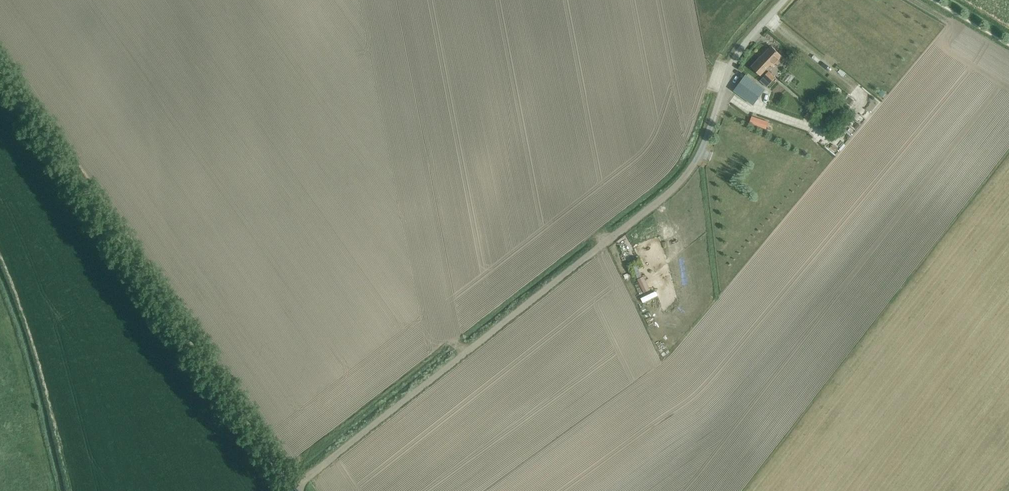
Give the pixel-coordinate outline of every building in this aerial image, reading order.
[(760,76),(770,65),(771,66),(774,63),(777,65),(780,63),(777,60),(779,58),(783,61),(785,59),(772,47),(762,57),(761,56),(751,67),(760,76)] [(768,71),(759,81),(766,87),(775,78),(768,71)] [(745,75),(734,90),(753,104),(764,89),(745,75)] [(809,110),(804,116),(808,119),(813,113),(809,110)] [(752,116),(750,123),(766,129),(769,122),(752,116)] [(835,121),(829,116),(820,127),(826,132),(835,121)] [(634,273),(627,275),(632,290),(639,288),(634,273)] [(636,280),(643,294),(650,290),(643,277),(636,280)]
